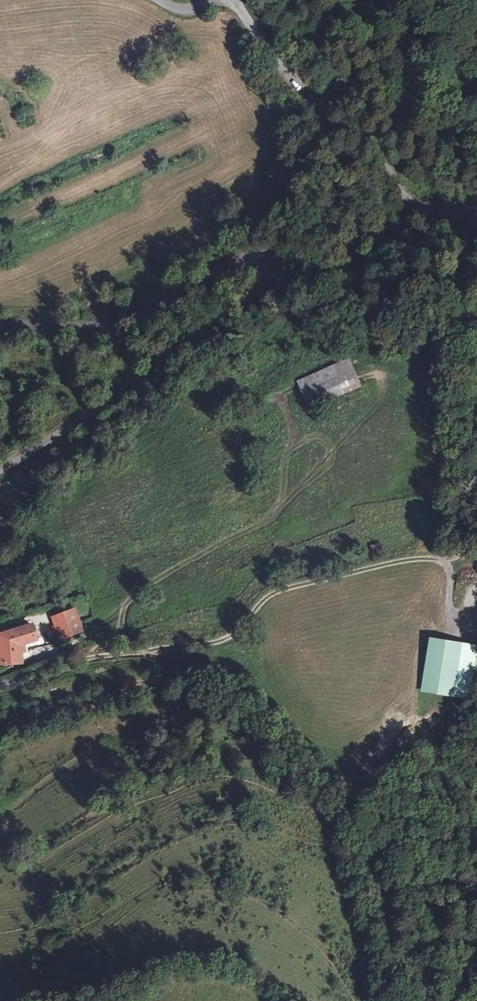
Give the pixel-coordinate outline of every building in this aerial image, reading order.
[(308,409),(362,388),(351,358),(296,379),(308,409)] [(75,635),(97,626),(89,607),(68,615),(75,635)] [(35,658),(35,642),(50,636),(46,621),(28,629),(27,631),(12,632),(13,659),(35,658)] [(421,692),(470,698),(476,648),(476,643),(428,637),(421,692)]
